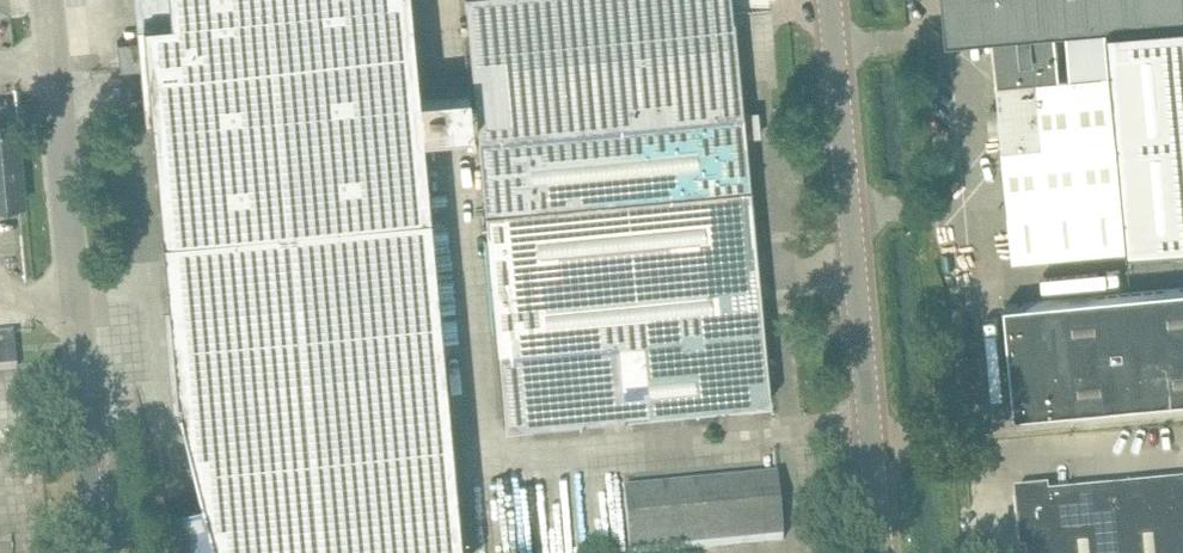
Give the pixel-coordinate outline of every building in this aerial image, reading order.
[(168,516),(177,552),(463,552),(409,0),(172,0),(173,14),(143,17),(145,40),(117,42),(118,44),(122,44),(124,66),(120,66),(120,68),(148,66),(179,401),(206,507),(168,516)] [(475,134),(503,426),(771,400),(732,0),(463,0),(475,134)] [(948,37),(994,33),(996,56),(1059,50),(1056,27),(1073,25),(1075,49),(1091,47),(1089,24),(1106,22),(1182,15),(1182,0),(945,0),(948,37)] [(1128,245),(1182,240),(1182,15),(1106,22),(1109,46),(1128,245)] [(1059,50),(996,56),(1001,110),(989,111),(991,132),(1003,131),(1014,257),(1128,246),(1128,245),(1109,46),(1091,47),(1075,49),(1077,73),(1061,74),(1059,50)] [(22,180),(17,124),(0,126),(0,204),(24,202),(22,180)] [(1182,398),(1182,288),(1006,305),(1016,414),(1182,398)] [(17,365),(16,365),(13,335),(14,335),(14,332),(0,334),(0,369),(17,368),(17,365)] [(624,490),(630,552),(681,548),(682,552),(713,552),(713,545),(783,538),(777,475),(624,490)] [(1113,491),(1119,552),(1182,552),(1182,485),(1113,491)] [(1113,491),(1019,500),(1024,552),(1119,552),(1113,491)]
